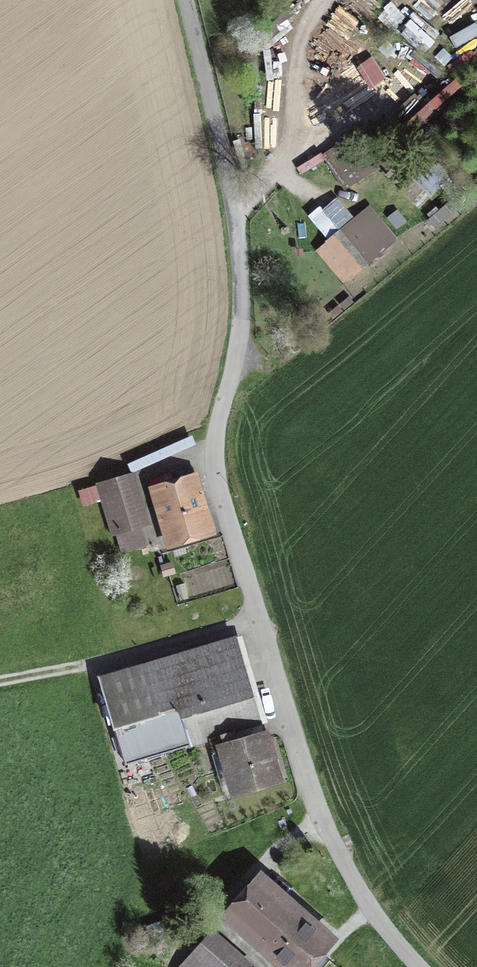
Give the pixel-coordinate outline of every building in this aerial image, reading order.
[(400,101),(369,52),(328,78),(347,107),(367,95),(380,114),(400,101)] [(352,225),(307,260),(337,297),(381,261),(352,225)] [(133,477),(95,488),(110,541),(149,530),(133,477)] [(195,477),(147,492),(167,554),(215,540),(195,477)] [(235,636),(99,674),(126,767),(214,742),(262,728),(235,636)] [(214,742),(229,794),(283,779),(268,726),(262,728),(214,742)] [(222,917),(279,966),(309,966),(335,937),(262,872),(222,917)] [(209,932),(180,966),(250,966),(209,932)]
